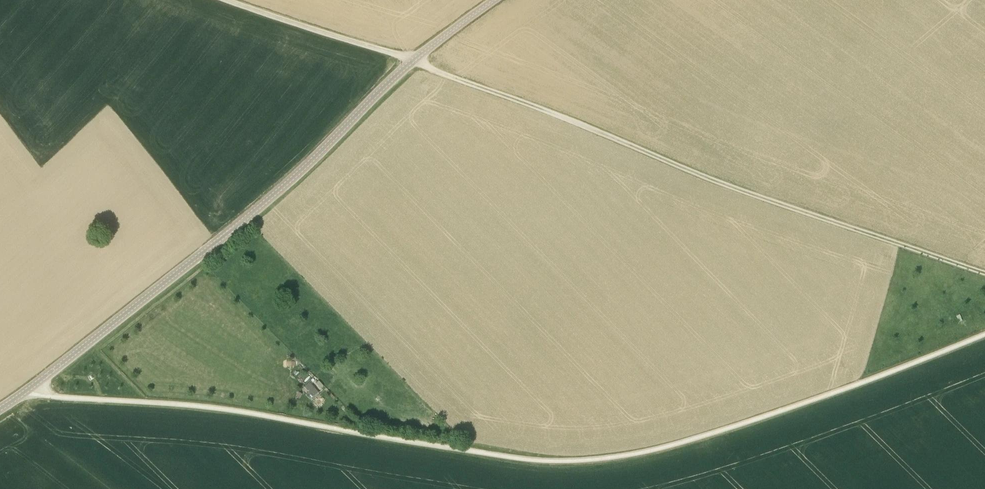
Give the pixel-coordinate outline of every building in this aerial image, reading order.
[(310,383),(305,387),(313,397),(318,392),(310,383)]
